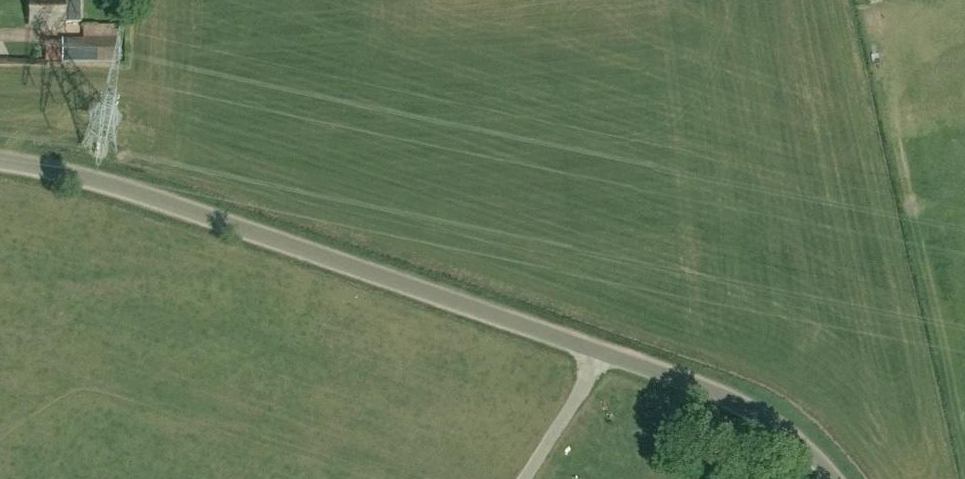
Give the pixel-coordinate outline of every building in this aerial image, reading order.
[(30,26),(65,27),(65,22),(80,22),(80,0),(30,0),(30,26)] [(95,40),(118,40),(118,27),(95,28),(95,40)] [(119,42),(62,41),(62,62),(119,62),(119,42)] [(62,64),(61,42),(42,42),(42,64),(62,64)]
